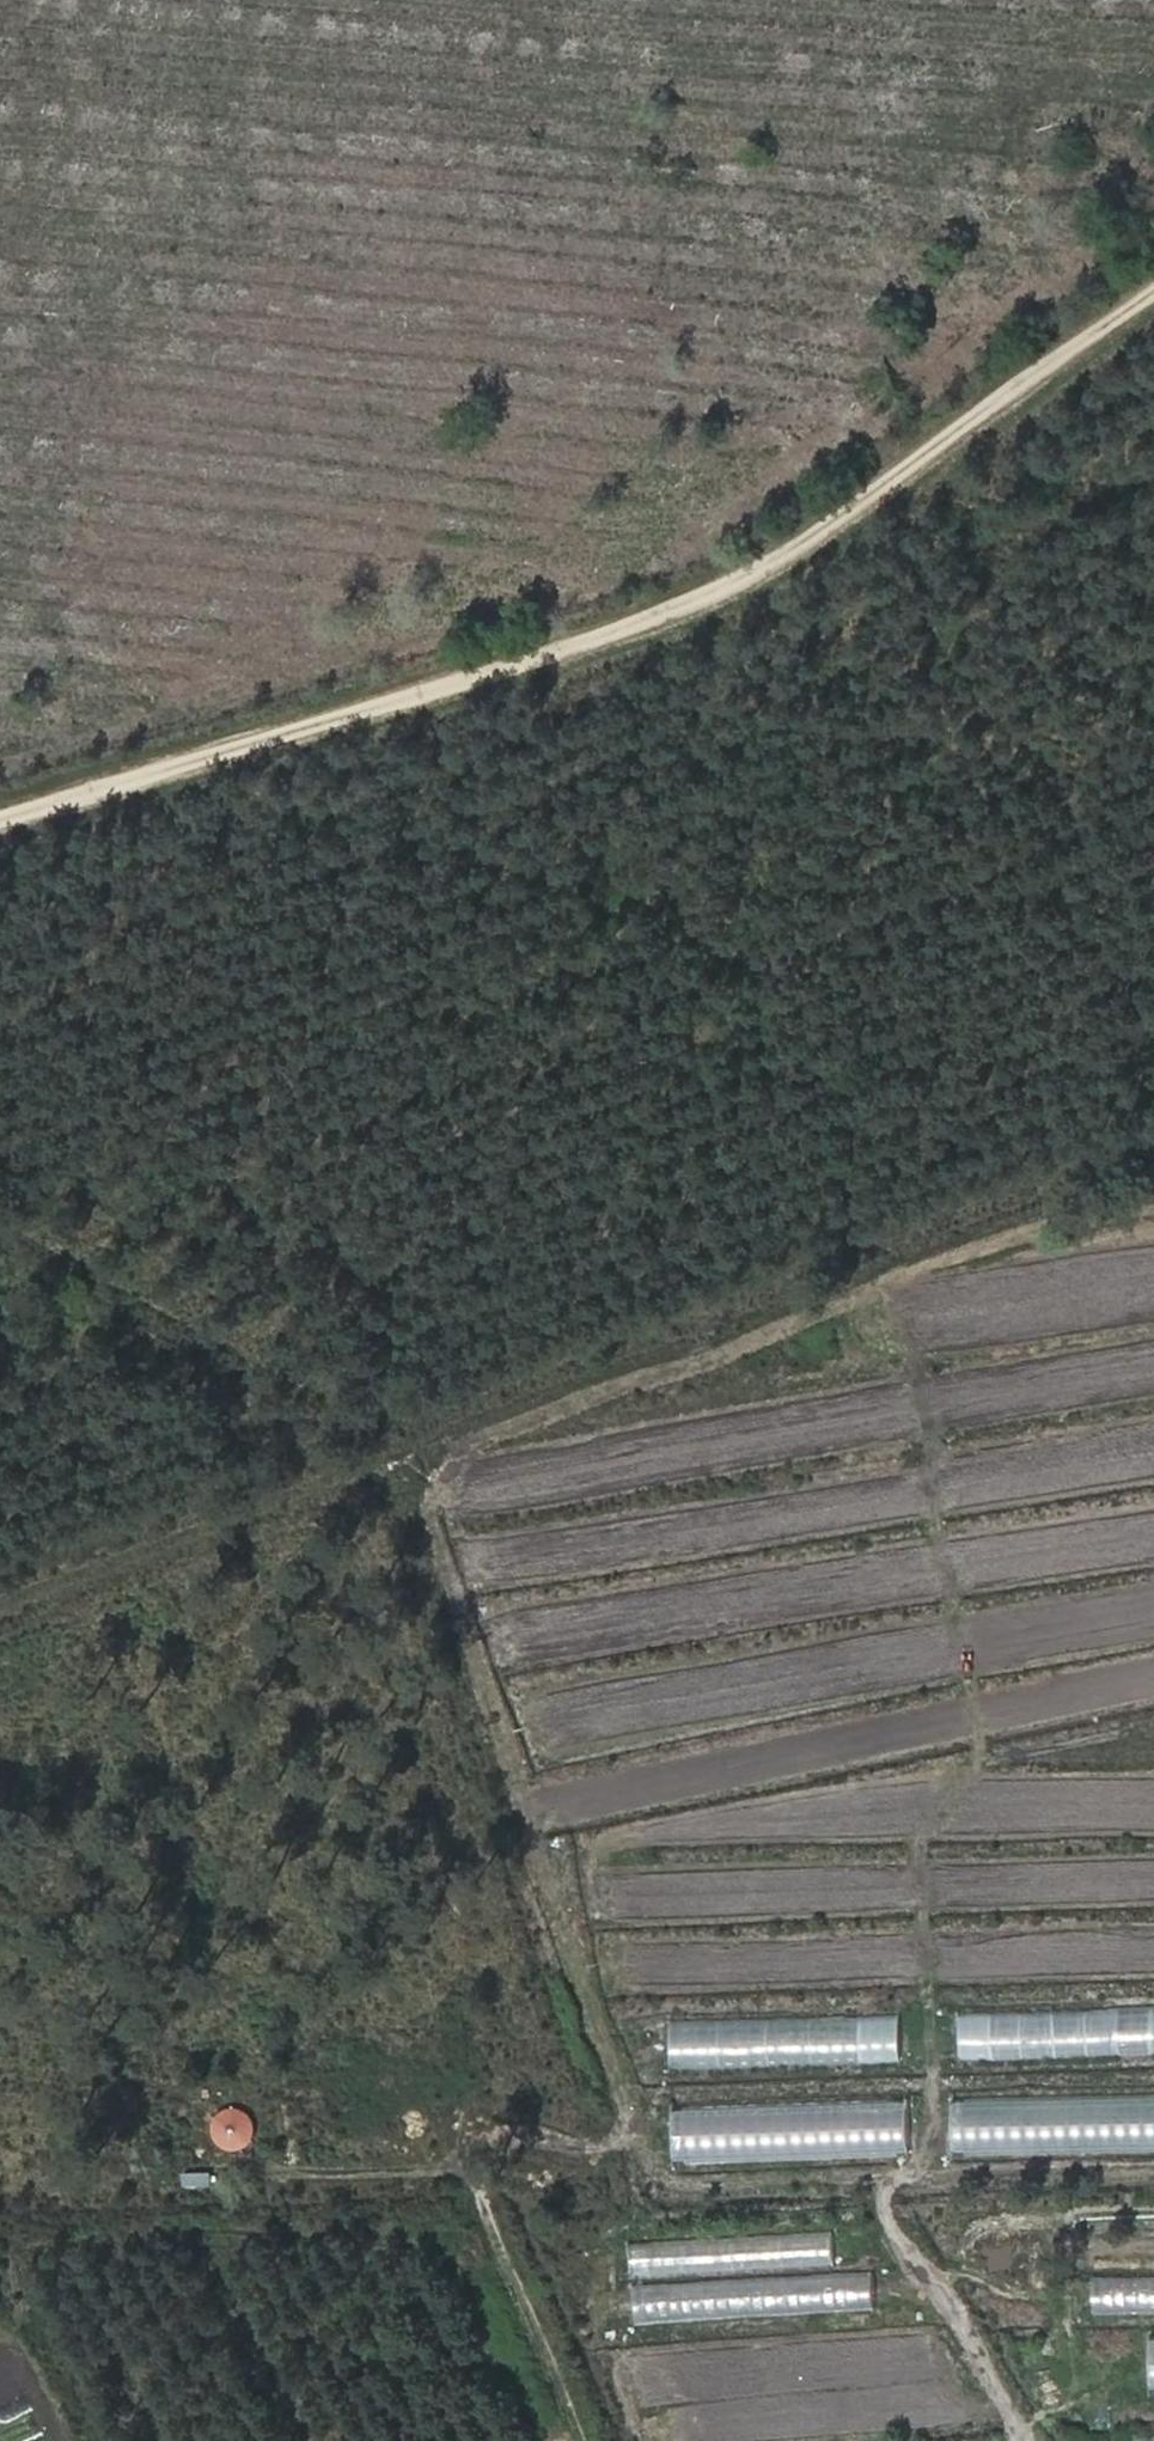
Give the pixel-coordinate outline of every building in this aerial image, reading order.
[(962,2009),(962,2052),(1153,2053),(1153,2009),(962,2009)] [(904,2016),(673,2016),(673,2063),(904,2063),(904,2016)] [(955,2094),(955,2150),(1153,2152),(1153,2096),(955,2094)] [(675,2160),(912,2149),(910,2097),(673,2108),(675,2160)] [(216,2145),(234,2152),(250,2141),(252,2124),(245,2112),(231,2108),(216,2115),(210,2131),(216,2145)] [(836,2234),(633,2238),(634,2269),(837,2266),(836,2234)] [(1095,2275),(1095,2309),(1153,2309),(1153,2275),(1095,2275)] [(876,2276),(637,2279),(637,2315),(876,2312),(876,2276)] [(1136,2432),(1136,2440),(1153,2440),(1153,2432),(1136,2432)]
